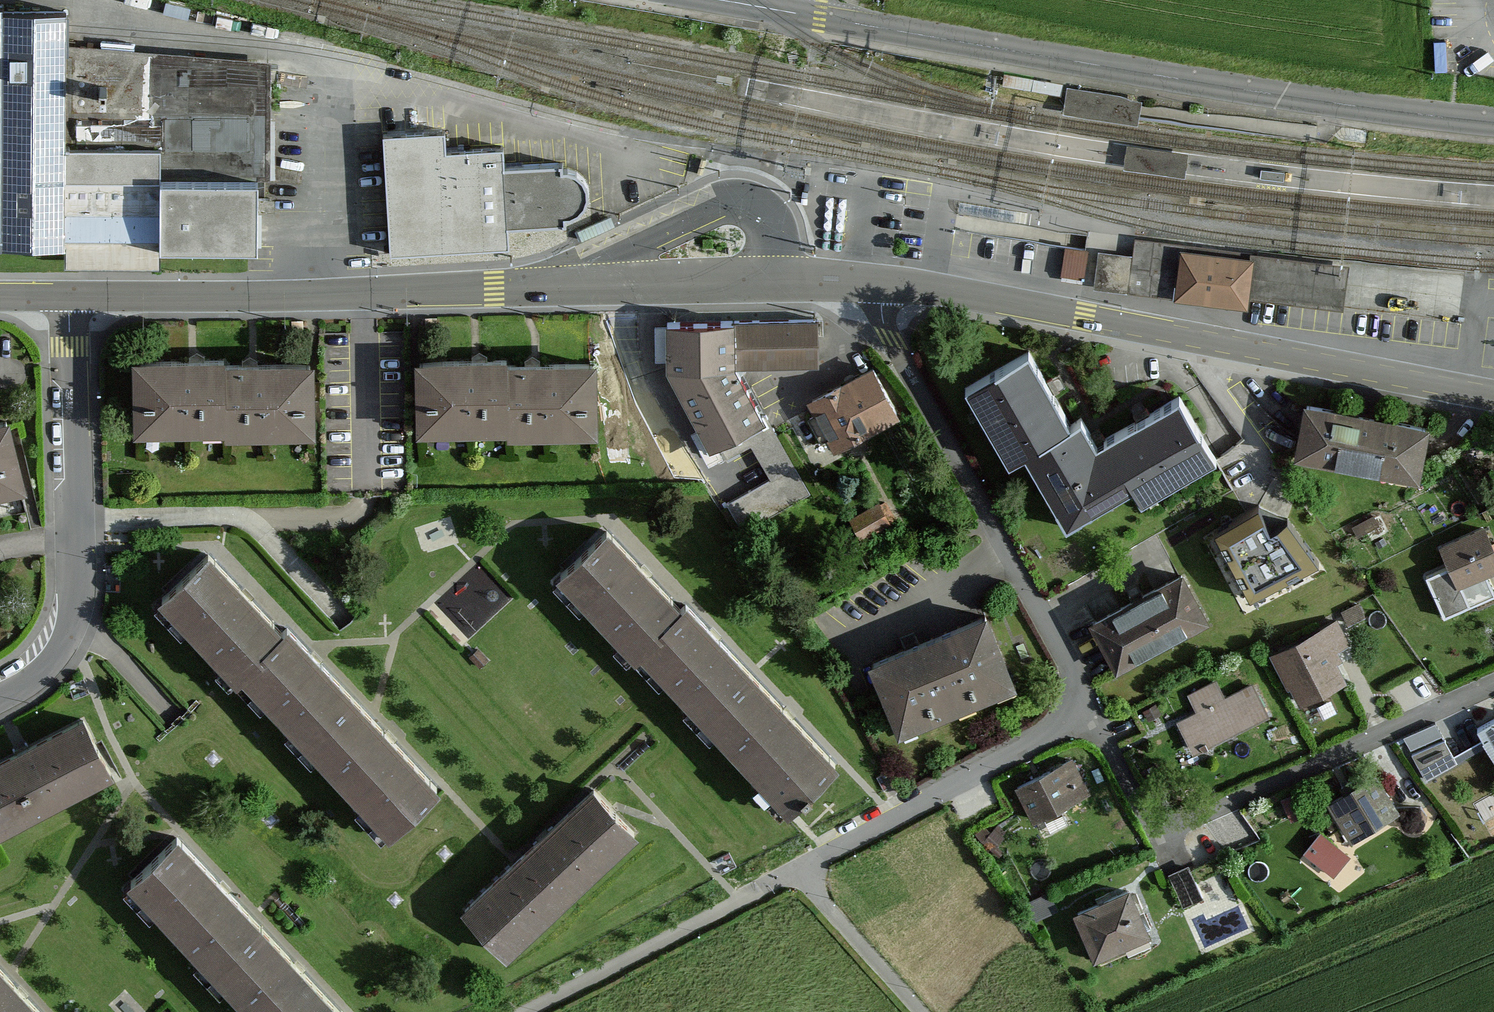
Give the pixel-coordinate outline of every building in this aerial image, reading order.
[(257,246),(258,147),(266,147),(265,69),(75,53),(74,41),(65,41),(65,12),(1,12),(1,6),(0,6),(0,245),(257,246)] [(445,130),(383,133),(389,253),(509,246),(508,226),(565,223),(565,216),(570,216),(579,212),(585,205),(588,196),(587,186),(583,178),(576,172),(567,169),(562,170),(562,163),(505,166),(504,146),(446,149),(445,130)] [(1287,167),(1259,164),(1258,178),(1285,180),(1287,167)] [(1133,255),(1128,292),(1244,307),(1244,302),(1217,299),(1179,294),(1179,293),(1159,290),(1162,261),(1184,263),(1185,253),(1191,254),(1192,250),(1209,252),(1209,256),(1251,261),(1252,252),(1135,237),(1133,255)] [(1068,249),(1064,270),(1082,273),(1086,252),(1068,249)] [(1097,250),(1093,288),(1128,292),(1133,255),(1097,250)] [(1184,263),(1162,261),(1159,290),(1179,293),(1179,294),(1217,299),(1244,302),(1245,291),(1335,302),(1338,272),(1251,261),(1209,256),(1209,252),(1192,250),(1191,254),(1185,253),(1184,263)] [(818,319),(667,322),(667,333),(660,333),(660,347),(668,347),(668,368),(714,456),(767,428),(734,366),(819,364),(818,319)] [(1215,459),(1179,397),(1105,439),(1109,445),(1100,450),(1081,417),(1070,423),(1029,352),(965,388),(1008,462),(1023,453),(1066,527),(1133,488),(1142,502),(1215,459)] [(420,362),(421,434),(508,431),(508,437),(594,435),(592,364),(507,366),(506,360),(420,362)] [(137,363),(139,434),(225,432),(226,438),(312,436),(310,364),(224,367),(224,361),(137,363)] [(858,377),(812,402),(818,413),(809,417),(821,439),(830,435),(836,446),(897,413),(873,369),(858,377)] [(1307,404),(1298,454),(1416,475),(1425,426),(1307,404)] [(22,491),(5,422),(0,423),(0,496),(22,491)] [(748,524),(815,486),(779,423),(754,437),(775,472),(732,496),(748,524)] [(891,494),(854,511),(864,532),(901,515),(891,494)] [(1214,530),(1250,600),(1319,566),(1281,501),(1267,501),(1249,508),(1214,530)] [(1444,616),(1493,594),(1493,590),(1486,572),(1493,568),(1493,551),(1484,528),(1442,547),(1450,565),(1426,576),(1444,616)] [(680,609),(606,531),(560,574),(636,655),(641,650),(789,807),(834,764),(685,605),(680,609)] [(282,632),(208,553),(162,596),(238,677),(243,672),(391,829),(436,787),(287,627),(282,632)] [(504,570),(458,586),(469,621),(515,605),(504,570)] [(1093,623),(1117,667),(1205,619),(1181,575),(1093,623)] [(865,650),(900,731),(1015,682),(980,600),(865,650)] [(1363,616),(1358,604),(1343,611),(1349,623),(1363,616)] [(1336,620),(1275,651),(1290,681),(1293,680),(1302,699),(1342,679),(1329,653),(1347,644),(1336,620)] [(1199,714),(1180,724),(1193,749),(1266,712),(1253,687),(1226,700),(1216,682),(1190,695),(1199,714)] [(1477,727),(1484,739),(1487,737),(1493,750),(1493,718),(1477,727)] [(0,763),(0,828),(110,771),(83,719),(0,763)] [(1450,759),(1440,741),(1412,753),(1426,779),(1436,773),(1433,767),(1450,759)] [(1014,782),(1034,820),(1090,791),(1070,753),(1014,782)] [(1323,799),(1346,836),(1400,803),(1377,766),(1323,799)] [(596,790),(466,909),(505,952),(635,832),(596,790)] [(1302,813),(1294,794),(1283,799),(1291,818),(1302,813)] [(1308,845),(1338,870),(1355,850),(1325,825),(1308,845)] [(177,837),(131,880),(254,1011),(340,1011),(177,837)] [(1202,898),(1189,867),(1170,875),(1183,906),(1202,898)] [(1127,878),(1070,905),(1095,958),(1152,932),(1127,878)] [(8,977),(0,969),(0,1011),(40,1011),(8,977)] [(178,1000),(162,1011),(186,1011),(178,1000)]
